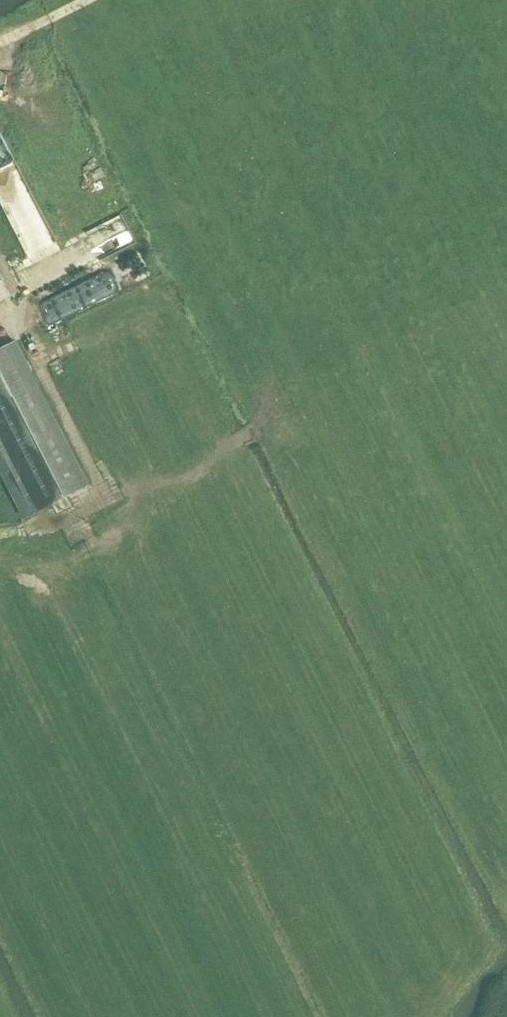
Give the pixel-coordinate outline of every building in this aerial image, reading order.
[(17,342),(0,350),(0,466),(26,517),(90,485),(17,342)]
